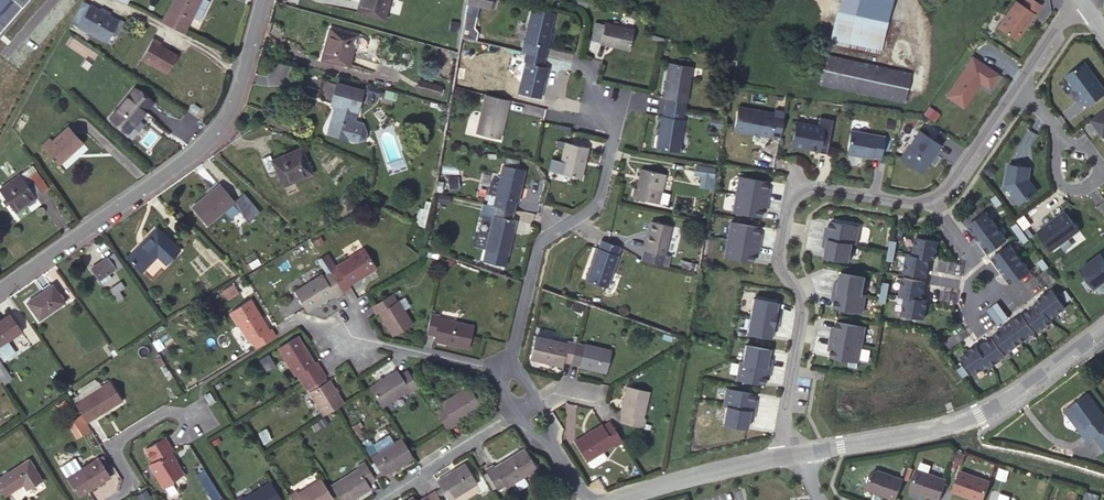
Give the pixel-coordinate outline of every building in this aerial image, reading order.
[(16,0),(0,0),(0,18),(16,0)] [(162,21),(184,31),(191,16),(200,0),(173,0),(162,21)] [(191,16),(200,20),(210,0),(209,0),(200,0),(191,16)] [(357,12),(385,19),(390,0),(360,0),(357,12)] [(835,22),(884,32),(890,0),(840,0),(835,22)] [(998,27),(1016,40),(1041,5),(1035,0),(1026,0),(1022,5),(1016,0),(998,27)] [(99,9),(83,1),(71,23),(105,41),(111,31),(117,20),(108,15),(99,9)] [(465,26),(473,28),(478,7),(470,5),(465,26)] [(525,42),(528,43),(545,47),(549,31),(550,31),(555,13),(533,8),(525,42)] [(126,22),(118,18),(117,20),(111,31),(118,35),(126,22)] [(599,43),(603,25),(594,23),(590,41),(599,43)] [(632,30),(603,24),(603,25),(599,43),(599,44),(628,50),(632,30)] [(357,36),(329,28),(321,58),(349,66),(354,47),(357,36)] [(361,37),(357,36),(354,47),(358,48),(362,49),(366,47),(367,42),(364,39),(361,37)] [(160,42),(152,37),(140,58),(166,73),(176,54),(158,44),(160,42)] [(528,43),(526,52),(545,57),(547,48),(545,47),(528,43)] [(545,57),(526,52),(524,61),(526,61),(518,92),(541,98),(545,80),(543,80),(546,67),(543,66),(545,57)] [(911,72),(828,55),(821,83),(904,101),(911,72)] [(972,57),(946,96),(963,107),(978,86),(978,84),(979,81),(989,88),(999,75),(972,57)] [(1103,95),(1103,88),(1085,62),(1065,77),(1071,86),(1073,85),(1076,89),(1074,91),(1073,92),(1079,100),(1082,97),(1088,106),(1103,95)] [(665,102),(684,107),(685,101),(686,101),(692,67),(671,63),(668,80),(666,80),(663,97),(665,97),(665,102)] [(334,94),(337,84),(323,80),(320,90),(334,94)] [(439,95),(441,86),(423,82),(421,91),(439,95)] [(362,91),(337,84),(334,94),(331,102),(331,103),(337,105),(329,134),(347,139),(352,122),(356,110),(357,111),(362,91)] [(151,102),(135,89),(111,117),(128,131),(151,102)] [(334,94),(320,90),(319,94),(322,99),(331,102),(334,94)] [(399,93),(386,91),(384,103),(393,105),(394,99),(398,99),(399,93)] [(510,100),(486,95),(475,134),(497,139),(500,125),(503,126),(510,100)] [(738,106),(734,130),(771,137),(771,135),(780,137),(784,111),(775,110),(774,113),(738,106)] [(683,110),(664,107),(662,116),(661,116),(658,133),(657,133),(655,135),(653,144),(656,147),(678,151),(684,120),(682,119),(683,110)] [(1091,119),(1103,137),(1103,136),(1103,110),(1091,119)] [(818,126),(796,122),(792,145),(818,151),(818,152),(827,153),(833,120),(819,117),(818,126)] [(362,125),(352,122),(347,139),(357,142),(365,140),(365,133),(362,125)] [(52,140),(44,148),(59,164),(82,143),(67,127),(52,140)] [(884,136),(851,130),(846,154),(872,158),(872,157),(880,158),(884,136)] [(919,130),(901,158),(921,172),(928,162),(926,160),(928,157),(931,159),(940,145),(919,130)] [(41,144),(44,148),(52,140),(49,137),(41,144)] [(588,147),(566,142),(559,173),(581,178),(584,165),(582,165),(583,161),(585,161),(588,147)] [(269,155),(262,158),(268,172),(275,169),(283,186),(312,174),(300,148),(271,160),(269,155)] [(1022,202),(1037,190),(1029,179),(1030,167),(1009,164),(1006,184),(1018,201),(1022,202)] [(33,165),(20,174),(24,179),(36,170),(33,165)] [(503,165),(495,196),(517,201),(520,188),(521,189),(526,171),(503,165)] [(713,169),(698,167),(697,175),(704,176),(702,188),(710,189),(713,169)] [(665,174),(641,168),(636,188),(634,187),(631,196),(658,203),(665,174)] [(20,174),(0,188),(0,191),(14,212),(49,188),(36,170),(24,179),(20,174)] [(768,181),(739,176),(736,194),(768,199),(769,191),(766,191),(767,187),(768,181)] [(220,184),(192,208),(206,225),(224,211),(231,218),(239,212),(248,222),(259,213),(244,194),(234,201),(220,184)] [(768,199),(736,194),(733,211),(762,216),(763,210),(763,207),(767,208),(768,199)] [(495,196),(493,206),(514,210),(515,210),(517,201),(495,196)] [(493,206),(490,205),(488,214),(494,215),(494,214),(512,219),(514,210),(493,206)] [(980,206),(971,213),(976,219),(985,212),(980,206)] [(419,225),(427,229),(430,211),(424,209),(419,225)] [(1065,211),(1038,231),(1052,250),(1077,232),(1077,228),(1065,211)] [(976,219),(968,225),(978,239),(996,226),(986,212),(985,212),(976,219)] [(512,219),(494,214),(485,251),(507,256),(513,234),(511,233),(514,219),(512,219)] [(760,227),(731,221),(728,239),(760,245),(761,237),(758,236),(759,233),(760,227)] [(825,230),(824,238),(852,243),(856,244),(859,226),(830,221),(829,227),(829,230),(825,230)] [(670,227),(650,222),(641,260),(667,266),(669,256),(663,255),(670,227)] [(1023,231),(1016,223),(1011,226),(1018,235),(1023,231)] [(996,226),(978,239),(989,253),(991,251),(1000,244),(1006,239),(996,226)] [(139,245),(127,258),(141,272),(157,256),(166,264),(179,250),(156,228),(149,235),(150,237),(140,247),(139,245)] [(1029,239),(1023,231),(1018,235),(1024,243),(1029,239)] [(938,241),(916,237),(913,254),(929,258),(934,259),(938,241)] [(852,243),(824,238),(822,246),(825,246),(827,247),(826,250),(825,256),(849,260),(852,243)] [(621,247),(601,239),(598,248),(596,248),(590,265),(592,266),(587,280),(607,287),(619,255),(618,255),(621,247)] [(760,245),(728,239),(725,256),(753,262),(754,256),(755,252),(758,253),(760,245)] [(1000,244),(991,251),(994,255),(1004,248),(1000,244)] [(994,255),(992,257),(1002,271),(1019,257),(1010,244),(1004,248),(994,255)] [(330,272),(343,292),(350,288),(348,285),(376,269),(364,249),(336,266),(338,268),(330,272)] [(1083,264),(1083,270),(1095,287),(1103,281),(1103,255),(1102,252),(1083,264)] [(107,257),(115,269),(117,271),(122,267),(113,253),(107,257)] [(913,254),(907,253),(904,271),(911,273),(923,275),(926,276),(929,258),(913,254)] [(108,273),(115,269),(107,257),(91,268),(99,280),(108,273)] [(1019,257),(1002,271),(1011,284),(1021,277),(1029,271),(1019,257)] [(1048,266),(1042,258),(1037,262),(1043,270),(1048,266)] [(696,263),(682,260),(680,268),(694,271),(696,263)] [(959,263),(948,261),(945,276),(956,278),(959,263)] [(1029,271),(1021,277),(1025,283),(1034,295),(1043,288),(1030,270),(1029,271)] [(335,297),(343,292),(330,272),(323,277),(322,275),(294,292),(306,311),(333,295),(335,297)] [(837,281),(835,281),(834,289),(862,294),(865,277),(841,272),(840,278),(839,281),(837,281)] [(112,279),(108,273),(99,280),(103,285),(112,279)] [(910,278),(903,277),(900,295),(905,296),(922,299),(925,281),(922,281),(910,278)] [(121,282),(110,290),(114,295),(125,287),(121,282)] [(233,283),(221,290),(227,300),(239,293),(233,283)] [(52,285),(26,302),(39,320),(64,303),(52,285)] [(954,290),(943,288),(941,302),(952,304),(954,290)] [(862,294),(834,289),(832,297),(835,297),(835,301),(834,307),(862,312),(865,294),(862,294)] [(1072,297),(1066,289),(1061,293),(1067,301),(1072,297)] [(1037,300),(1039,303),(1050,318),(1064,308),(1051,290),(1037,300)] [(125,299),(120,293),(115,297),(119,303),(125,299)] [(392,294),(371,306),(376,314),(378,313),(392,336),(412,324),(398,301),(396,302),(392,294)] [(922,299),(905,296),(902,314),(924,318),(927,300),(922,299)] [(1009,296),(998,303),(1003,309),(1007,315),(1017,308),(1009,296)] [(778,302),(753,298),(750,315),(779,320),(780,312),(776,311),(778,302)] [(275,336),(271,329),(268,330),(250,300),(230,312),(249,343),(251,342),(255,349),(275,336)] [(997,302),(992,306),(998,313),(1003,309),(998,303),(997,302)] [(1039,303),(1025,313),(1028,316),(1035,326),(1038,331),(1052,321),(1050,318),(1039,303)] [(992,306),(987,309),(988,311),(992,317),(998,313),(992,306)] [(1003,309),(998,313),(1003,321),(1008,317),(1007,315),(1003,309)] [(992,317),(988,311),(978,319),(986,330),(997,323),(992,317)] [(998,313),(992,317),(997,323),(998,324),(1003,321),(998,313)] [(0,321),(0,345),(6,341),(21,331),(9,314),(0,321)] [(439,316),(430,314),(425,334),(434,336),(433,341),(468,348),(473,326),(438,318),(439,316)] [(1021,314),(1007,324),(1021,342),(1034,332),(1031,328),(1024,319),(1021,314)] [(750,315),(747,315),(744,332),(771,337),(773,328),(777,329),(779,320),(750,315)] [(1035,326),(1028,316),(1024,319),(1031,328),(1035,326)] [(830,338),(862,344),(865,326),(836,321),(835,327),(835,330),(831,330),(830,338)] [(960,324),(951,330),(959,342),(969,336),(960,324)] [(1007,324),(994,334),(998,338),(1005,348),(1007,352),(1021,342),(1007,324)] [(321,370),(316,362),(314,363),(298,336),(277,348),(294,376),(296,375),(300,382),(321,370)] [(570,363),(575,342),(567,341),(566,343),(536,336),(531,359),(561,366),(562,361),(570,363)] [(830,356),(859,361),(862,344),(830,338),(828,346),(832,347),(831,350),(830,356)] [(992,338),(978,348),(989,363),(991,366),(1005,356),(1001,351),(994,341),(992,338)] [(998,338),(994,341),(1001,351),(1005,348),(998,338)] [(0,345),(0,354),(1,355),(11,348),(6,341),(0,345)] [(584,344),(575,342),(570,363),(579,365),(579,367),(605,373),(610,349),(585,343),(584,344)] [(742,361),(742,362),(771,367),(772,358),(768,357),(770,348),(746,344),(742,361)] [(976,345),(961,356),(975,373),(989,363),(978,348),(976,345)] [(742,361),(739,361),(736,378),(763,383),(765,374),(769,375),(771,367),(742,362),(742,361)] [(4,384),(6,383),(9,388),(15,383),(0,362),(0,378),(4,384)] [(962,365),(957,369),(963,377),(968,374),(962,365)] [(321,370),(300,382),(305,390),(306,390),(323,416),(344,403),(329,380),(326,381),(324,378),(326,377),(321,370)] [(369,388),(381,407),(408,390),(410,392),(417,388),(406,370),(399,374),(396,370),(368,387),(369,388)] [(110,381),(73,404),(86,423),(122,402),(110,381)] [(433,409),(446,430),(453,425),(452,423),(480,406),(467,386),(439,403),(441,405),(433,409)] [(620,421),(643,427),(645,418),(643,418),(648,391),(627,386),(620,412),(622,413),(620,421)] [(726,388),(723,405),(726,406),(755,411),(756,403),(752,402),(753,393),(726,388)] [(209,393),(204,396),(209,404),(214,401),(209,393)] [(1093,439),(1103,430),(1103,415),(1087,393),(1069,407),(1093,439)] [(726,406),(723,423),(747,428),(749,418),(753,419),(755,411),(726,406)] [(1088,442),(1093,439),(1069,407),(1064,410),(1088,442)] [(77,439),(90,429),(79,414),(66,424),(77,439)] [(615,447),(623,442),(610,421),(602,426),(601,424),(574,441),(587,461),(602,451),(613,444),(615,447)] [(164,437),(145,449),(152,462),(148,464),(161,486),(164,487),(174,481),(173,480),(182,474),(169,452),(172,451),(164,437)] [(413,458),(401,438),(378,452),(376,450),(369,455),(382,475),(389,470),(390,472),(413,458)] [(492,465),(485,469),(498,489),(505,485),(506,487),(536,469),(524,448),(494,466),(492,465)] [(606,456),(602,451),(587,461),(590,466),(593,467),(606,459),(606,456)] [(98,458),(103,466),(106,464),(102,456),(98,458)] [(74,458),(60,467),(67,478),(80,469),(74,458)] [(80,469),(67,478),(79,497),(109,477),(106,472),(103,466),(98,458),(80,469)] [(0,477),(0,490),(4,496),(23,484),(26,489),(41,480),(28,460),(0,477)] [(330,485),(339,499),(351,499),(370,489),(367,484),(374,480),(364,463),(356,467),(357,469),(330,485)] [(442,488),(445,493),(450,499),(477,484),(464,463),(437,480),(442,488)] [(903,478),(873,467),(865,488),(877,492),(887,496),(888,495),(895,498),(903,478)] [(916,470),(909,490),(921,494),(920,495),(931,498),(938,499),(939,499),(946,480),(916,470)] [(953,491),(961,494),(960,495),(971,498),(978,499),(983,499),(989,481),(960,471),(953,491)] [(291,499),(330,499),(332,499),(320,479),(297,493),(296,491),(288,496),(291,499)] [(235,499),(281,499),(269,482),(242,499),(241,497),(235,499)] [(436,492),(438,497),(445,493),(442,488),(436,492)] [(429,499),(440,499),(438,497),(436,492),(435,490),(426,496),(429,499)]
